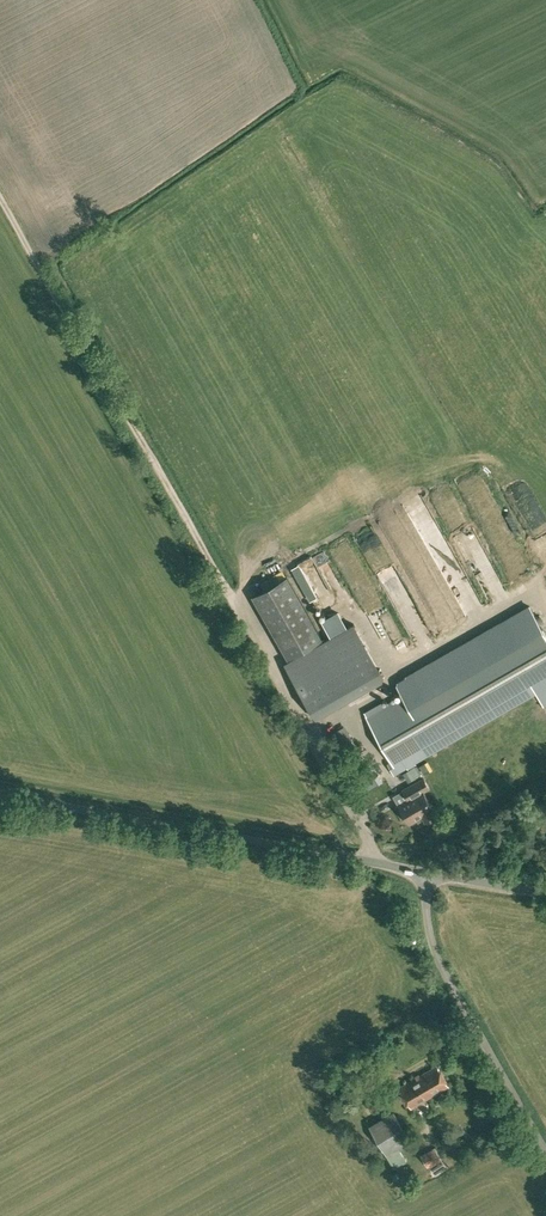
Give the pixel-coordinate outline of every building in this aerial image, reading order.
[(427,538),(439,533),(432,514),(430,515),(427,507),(417,511),(427,538)] [(395,538),(409,559),(423,551),(409,529),(395,538)] [(372,550),(386,563),(383,566),(389,571),(399,561),(378,542),(372,550)] [(425,553),(409,561),(415,573),(432,565),(425,553)] [(287,659),(321,639),(285,577),(250,597),(287,659)] [(406,694),(367,717),(397,771),(536,692),(543,705),(545,704),(545,632),(539,619),(531,606),(398,681),(406,694)] [(377,617),(389,644),(398,640),(399,643),(396,645),(400,652),(407,649),(410,653),(412,652),(393,610),(377,617)] [(332,636),(284,664),(290,673),(316,718),(373,685),(383,679),(357,634),(352,625),(347,627),(338,612),(323,621),(332,636)] [(340,753),(358,743),(351,731),(333,741),(340,753)] [(412,779),(420,775),(415,766),(407,771),(412,779)] [(435,815),(431,808),(432,807),(423,791),(429,787),(423,778),(408,787),(413,796),(396,806),(401,815),(405,812),(410,822),(423,815),(426,820),(435,815)] [(412,1108),(449,1086),(437,1065),(399,1087),(412,1108)] [(394,1168),(406,1161),(401,1150),(413,1142),(394,1110),(369,1125),(394,1168)] [(428,1167),(442,1158),(434,1146),(420,1154),(428,1167)] [(405,1194),(413,1186),(409,1182),(401,1189),(405,1194)]
